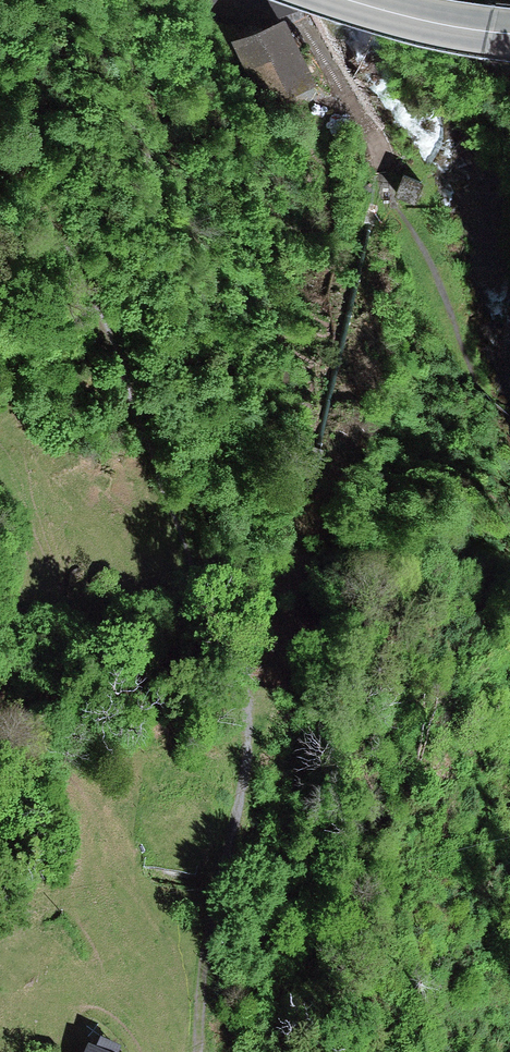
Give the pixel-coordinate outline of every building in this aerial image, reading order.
[(288,7),(230,32),(261,104),(319,78),(288,7)] [(424,184),(404,176),(395,196),(415,204),(424,184)] [(106,1043),(102,1051),(123,1051),(106,1043)]
